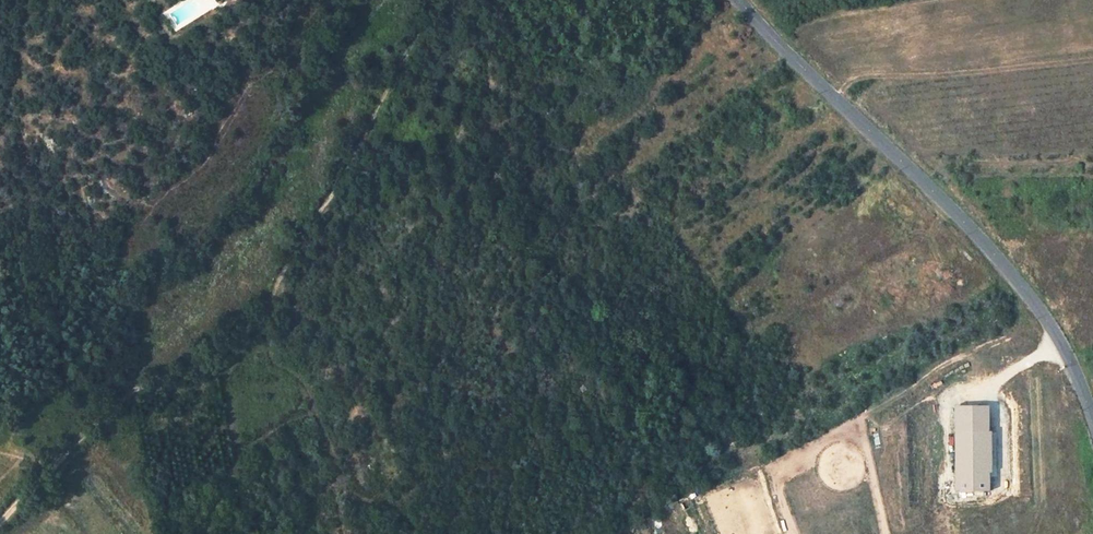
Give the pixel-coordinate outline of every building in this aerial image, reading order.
[(586,13),(594,8),(591,3),(584,8),(586,13)] [(365,97),(360,105),(369,109),(373,101),(365,97)] [(989,489),(989,472),(992,472),(991,432),(989,432),(988,407),(956,407),(958,490),(989,489)] [(691,496),(686,498),(690,507),(699,504),(696,494),(691,496)]
